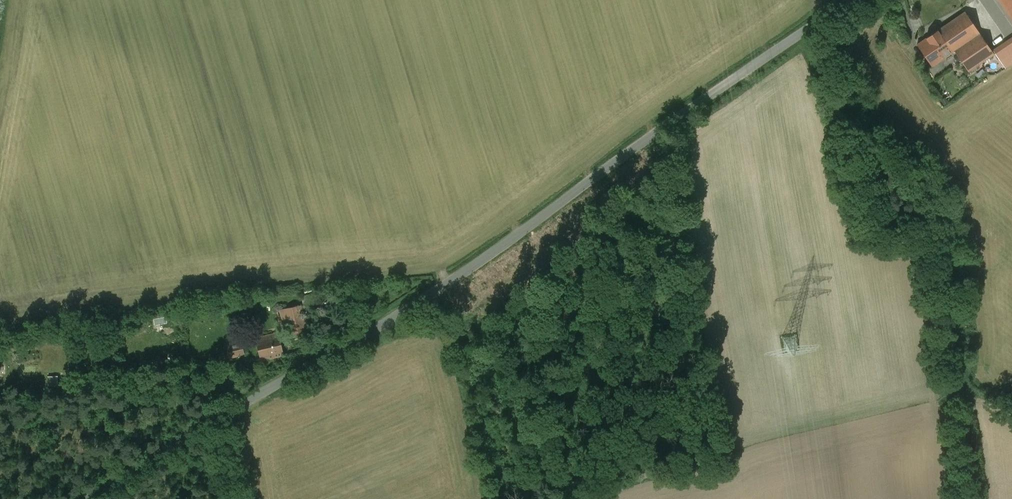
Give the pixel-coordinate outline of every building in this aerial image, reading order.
[(1011,17),(1011,0),(1000,0),(1011,17)] [(932,66),(954,50),(980,33),(965,12),(917,45),(932,66)] [(994,54),(980,33),(954,50),(969,72),(994,54)] [(997,53),(1006,68),(1011,64),(1011,43),(997,53)] [(314,293),(302,296),(305,312),(318,309),(314,293)] [(291,332),(279,335),(281,342),(289,340),(288,337),(292,336),(293,337),(310,333),(309,324),(304,325),(301,313),(296,315),(294,307),(286,308),(291,332)] [(284,356),(281,342),(279,335),(278,332),(256,337),(260,360),(284,356)] [(242,341),(226,345),(230,357),(245,354),(242,341)] [(173,356),(157,359),(159,368),(174,365),(173,356)] [(51,375),(52,384),(62,384),(61,374),(51,375)]
